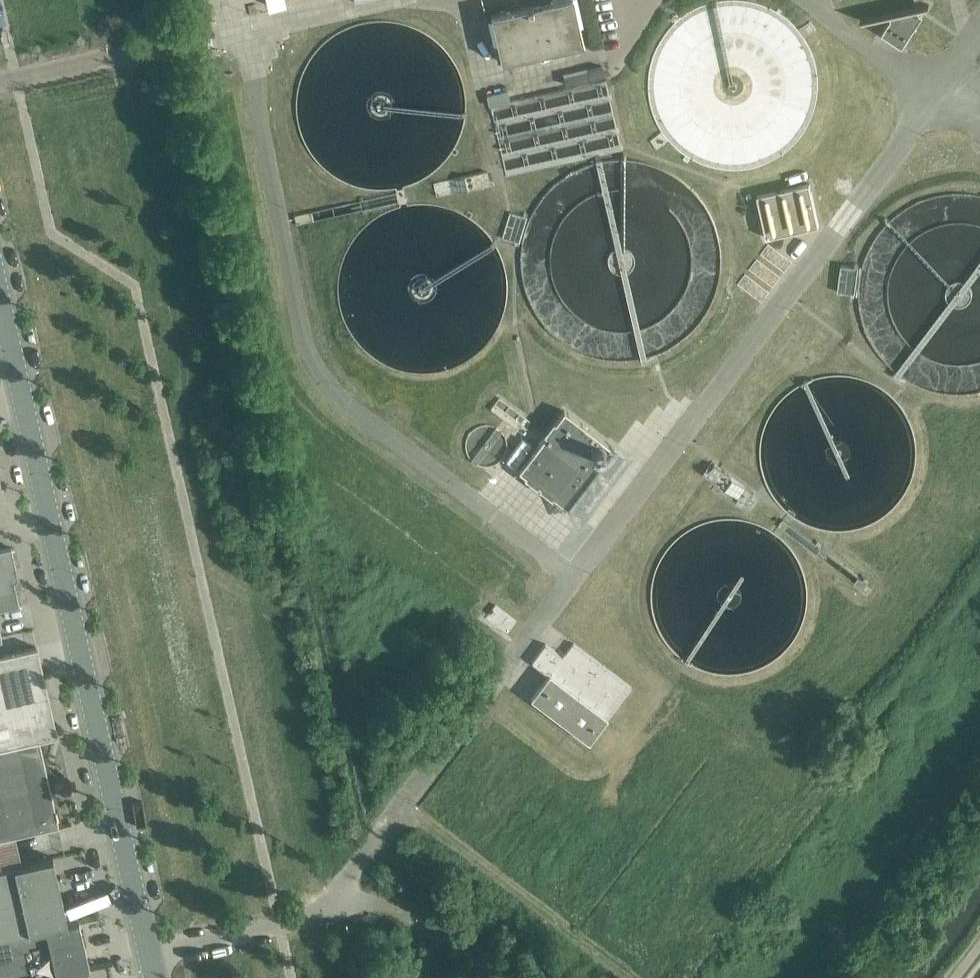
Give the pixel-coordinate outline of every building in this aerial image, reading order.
[(490,14),(501,61),(583,42),(573,0),(553,0),(490,14)] [(823,98),(823,89),(823,80),(821,72),(817,56),(813,47),(807,38),(796,25),(790,20),(781,14),(768,7),(759,4),(750,2),(735,0),(719,2),(710,4),(701,7),(688,14),(679,20),(673,25),(662,38),(657,46),(653,54),(649,64),(648,72),(646,89),(648,106),(649,113),(653,123),(657,132),(663,141),(673,153),(679,158),(688,164),(701,171),(710,174),(719,176),(733,177),(741,177),(750,176),(759,174),(768,171),(781,164),(790,158),(796,153),(803,145),(810,136),(817,122),(821,106),(823,98)] [(891,19),(881,33),(903,47),(903,46),(923,15),(920,13),(919,8),(890,14),(891,19)] [(563,75),(565,85),(604,76),(602,66),(563,75)] [(488,96),(490,105),(511,101),(509,91),(488,96)] [(484,171),(433,182),(436,195),(487,184),(484,171)] [(810,184),(758,195),(767,237),(820,226),(810,184)] [(519,242),(527,216),(509,211),(501,237),(519,242)] [(859,267),(841,265),(838,292),(856,294),(859,267)] [(499,397),(490,408),(522,432),(531,421),(499,397)] [(613,448),(564,410),(519,469),(569,507),(613,448)] [(0,550),(0,610),(19,606),(13,582),(16,581),(17,576),(11,547),(0,550)] [(872,587),(859,576),(854,583),(868,593),(872,587)] [(561,654),(546,643),(533,660),(548,672),(530,696),(588,740),(630,685),(572,640),(561,654)] [(0,654),(0,747),(39,738),(57,734),(37,646),(0,654)] [(58,822),(39,738),(0,747),(0,835),(58,822)] [(52,856),(13,865),(28,931),(45,927),(67,922),(52,856)] [(28,931),(13,865),(0,868),(0,938),(28,931)] [(67,922),(45,927),(55,975),(67,972),(67,971),(89,966),(78,921),(78,919),(67,922)] [(0,938),(0,977),(40,977),(55,975),(45,927),(28,931),(0,938)]
